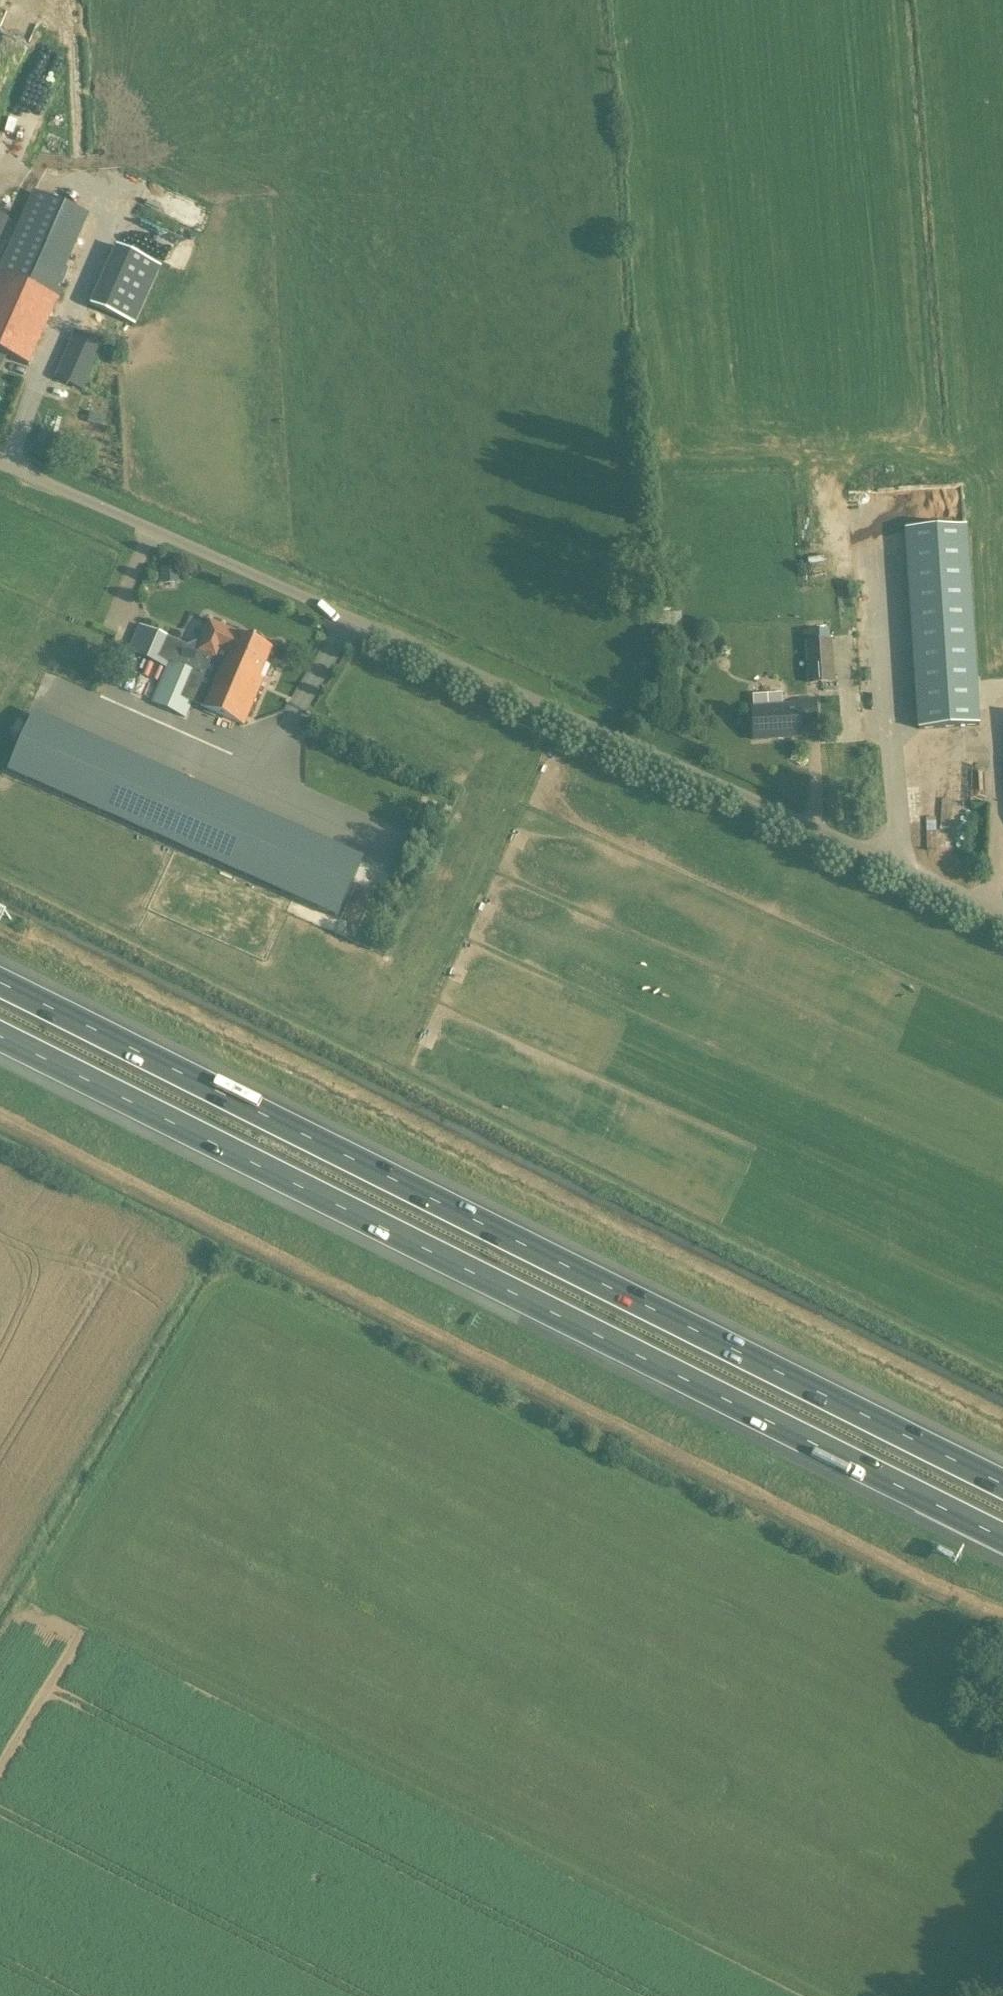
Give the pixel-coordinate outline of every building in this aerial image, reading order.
[(29,365),(62,293),(60,292),(64,281),(62,280),(90,216),(33,191),(0,267),(0,353),(29,365)] [(90,305),(135,325),(162,266),(117,246),(90,305)] [(58,378),(84,389),(102,345),(76,334),(58,378)] [(36,444),(48,449),(52,440),(40,434),(36,444)] [(967,527),(906,530),(919,729),(979,726),(967,527)] [(178,583),(177,569),(160,570),(160,583),(178,583)] [(260,677),(272,649),(221,627),(210,654),(201,658),(199,651),(139,624),(132,642),(120,667),(106,700),(140,714),(146,700),(186,717),(192,703),(244,725),(263,678),(260,677)] [(808,641),(811,685),(833,684),(831,640),(808,641)] [(754,707),(752,707),(754,740),(802,737),(801,725),(817,724),(815,698),(799,700),(799,704),(783,705),(782,693),(753,695),(754,707)] [(49,788),(274,888),(294,897),(339,917),(363,864),(31,717),(26,730),(8,770),(49,788)]
